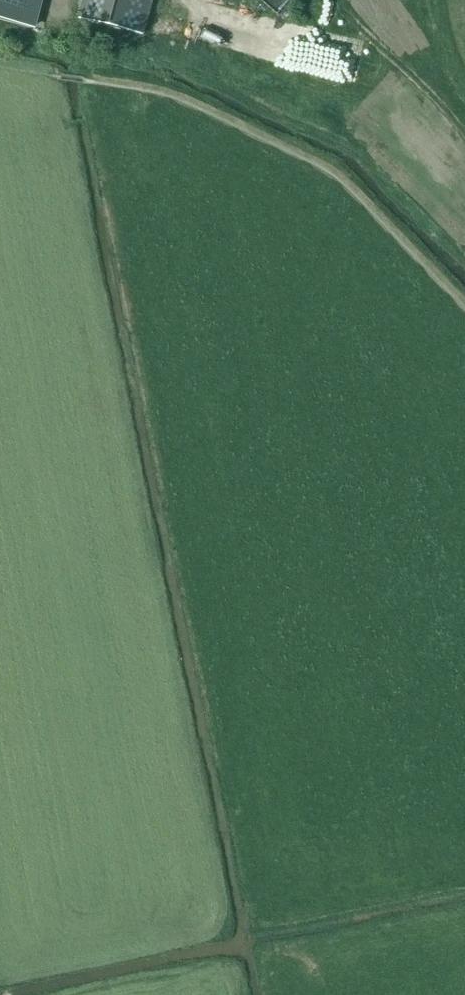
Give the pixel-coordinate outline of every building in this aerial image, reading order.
[(30,15),(34,0),(0,0),(0,7),(30,15)] [(79,16),(142,33),(150,0),(83,0),(79,16)] [(280,8),(287,0),(270,0),(280,8)]
